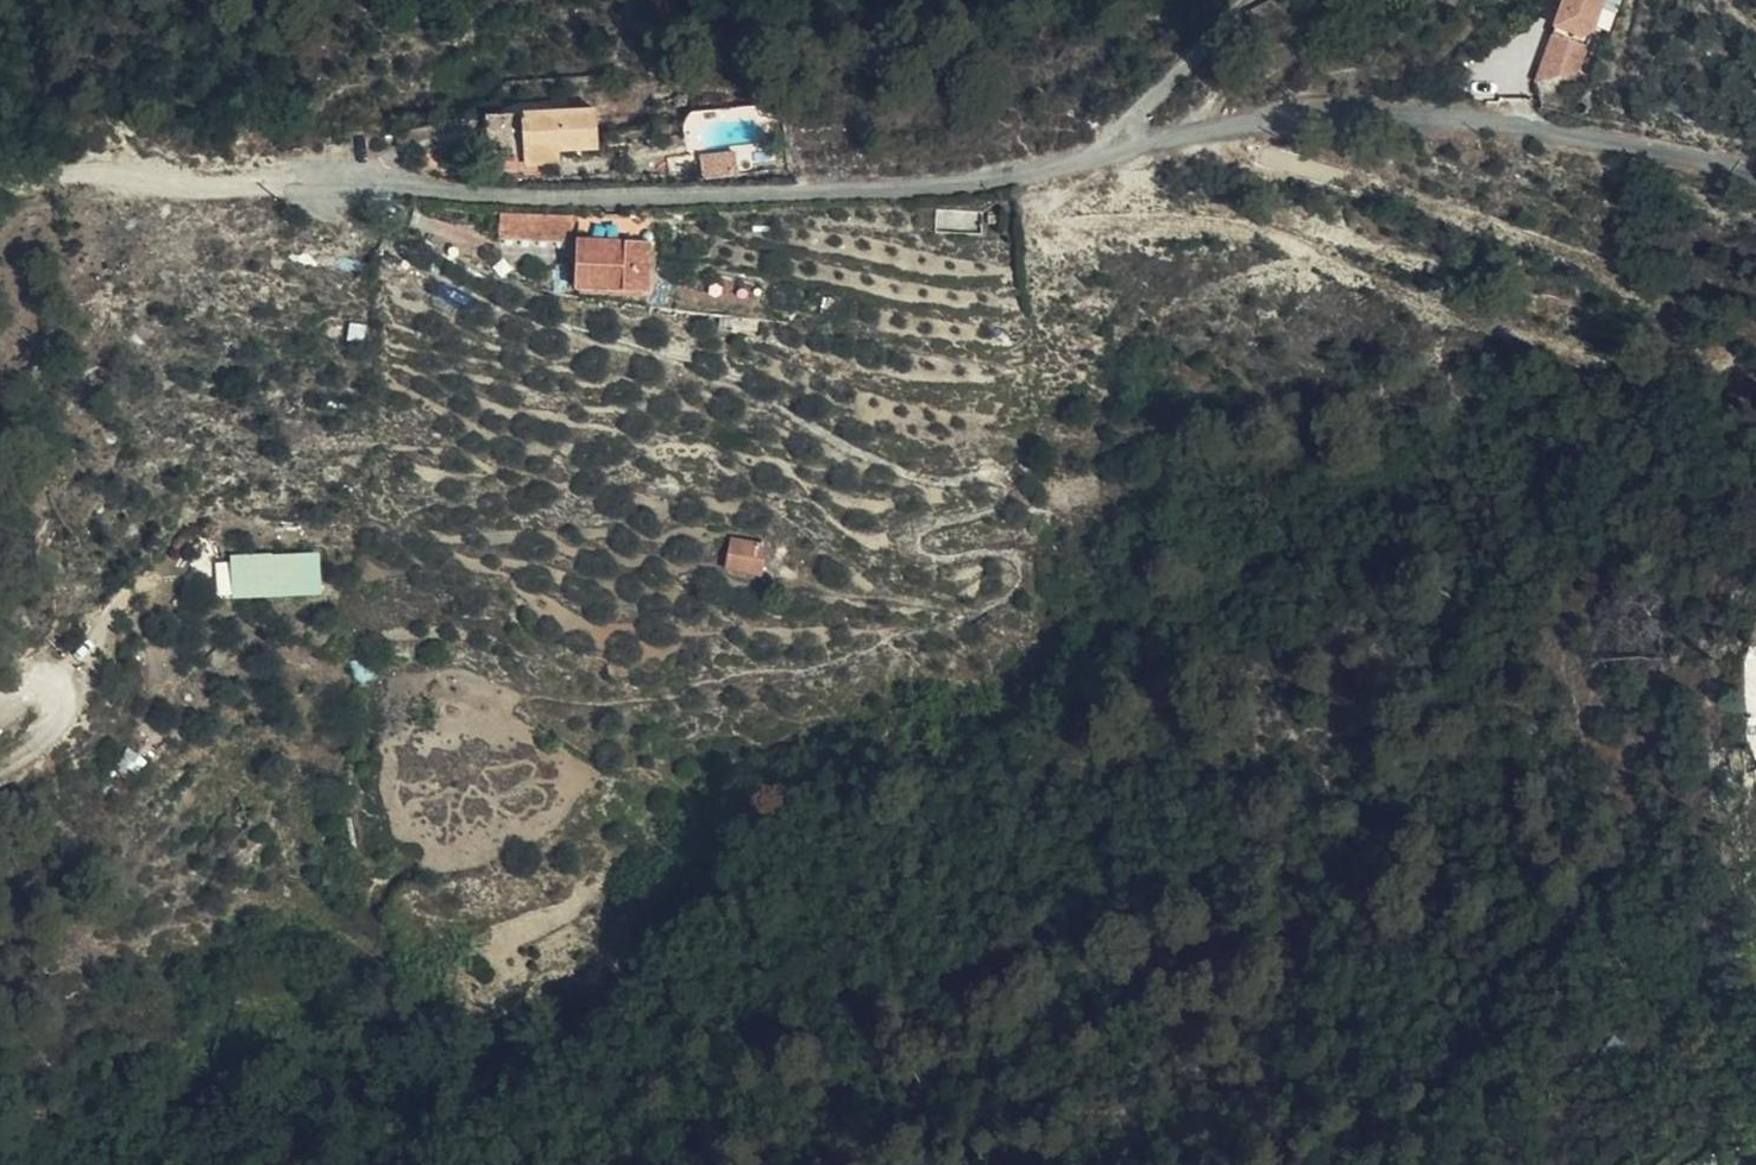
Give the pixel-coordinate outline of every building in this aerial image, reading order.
[(1560,79),(1602,67),(1615,27),(1624,0),(1586,0),(1581,16),(1560,79)] [(580,127),(502,131),(503,163),(513,164),(513,177),(533,175),(531,161),(540,160),(540,168),(582,165),(580,127)] [(739,172),(737,149),(703,152),(705,175),(739,172)] [(503,235),(575,234),(575,211),(503,212),(503,235)] [(636,232),(636,221),(582,222),(582,233),(636,232)] [(554,236),(481,236),(479,260),(553,261),(554,236)] [(632,262),(558,260),(558,308),(630,309),(632,262)] [(324,591),(323,550),(219,553),(221,594),(324,591)] [(757,559),(722,553),(717,583),(753,589),(757,559)]
